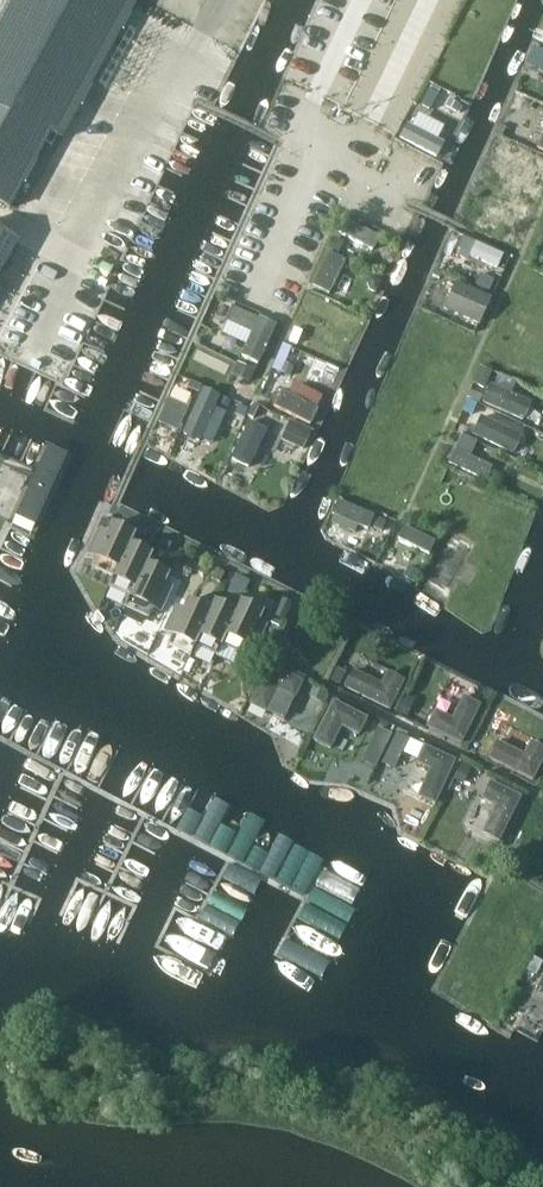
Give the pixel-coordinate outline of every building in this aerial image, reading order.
[(10,208),(52,132),(63,138),(138,0),(12,0),(0,22),(0,202),(10,208)] [(345,221),(337,236),(373,254),(381,239),(345,221)] [(17,242),(0,232),(0,274),(17,242)] [(313,292),(328,299),(345,265),(330,258),(313,292)] [(240,357),(258,366),(277,330),(259,321),(240,357)] [(493,386),(486,404),(524,421),(532,403),(493,386)] [(182,437),(199,446),(221,400),(204,392),(182,437)] [(321,413),(281,395),(274,410),(314,428),(321,413)] [(483,418),(474,437),(515,455),(523,435),(483,418)] [(233,463),(249,471),(267,434),(251,426),(233,463)] [(14,523),(34,533),(69,456),(49,447),(14,523)] [(456,451),(450,466),(485,481),(492,466),(456,451)] [(337,514),(384,534),(389,524),(341,504),(337,514)] [(131,544),(132,544),(136,534),(114,524),(93,568),(114,578),(115,578),(131,544)] [(405,526),(399,540),(429,553),(435,539),(405,526)] [(148,564),(149,564),(153,554),(132,544),(131,544),(115,578),(114,578),(110,588),(131,598),(132,598),(148,564)] [(132,598),(131,598),(127,608),(149,618),(170,575),(149,564),(148,564),(132,598)] [(212,611),(211,611),(189,601),(169,645),(192,656),(196,646),(196,645),(212,611)] [(238,612),(237,611),(216,601),(211,611),(212,611),(196,645),(196,646),(218,656),(222,646),(238,612)] [(222,646),(244,656),(265,612),(242,601),(237,611),(238,612),(222,646)] [(268,662),(248,702),(266,711),(277,688),(294,697),(303,679),(268,662)] [(405,677),(386,668),(380,681),(352,667),(343,687),(389,710),(405,677)] [(481,702),(462,693),(451,715),(435,707),(425,726),(460,743),(481,702)] [(368,716),(333,698),(312,738),(329,747),(341,725),(358,734),(368,716)] [(456,757),(423,742),(414,761),(428,767),(416,794),(435,802),(456,757)] [(522,794),(490,778),(481,797),(494,803),(480,831),(499,840),(522,794)]
